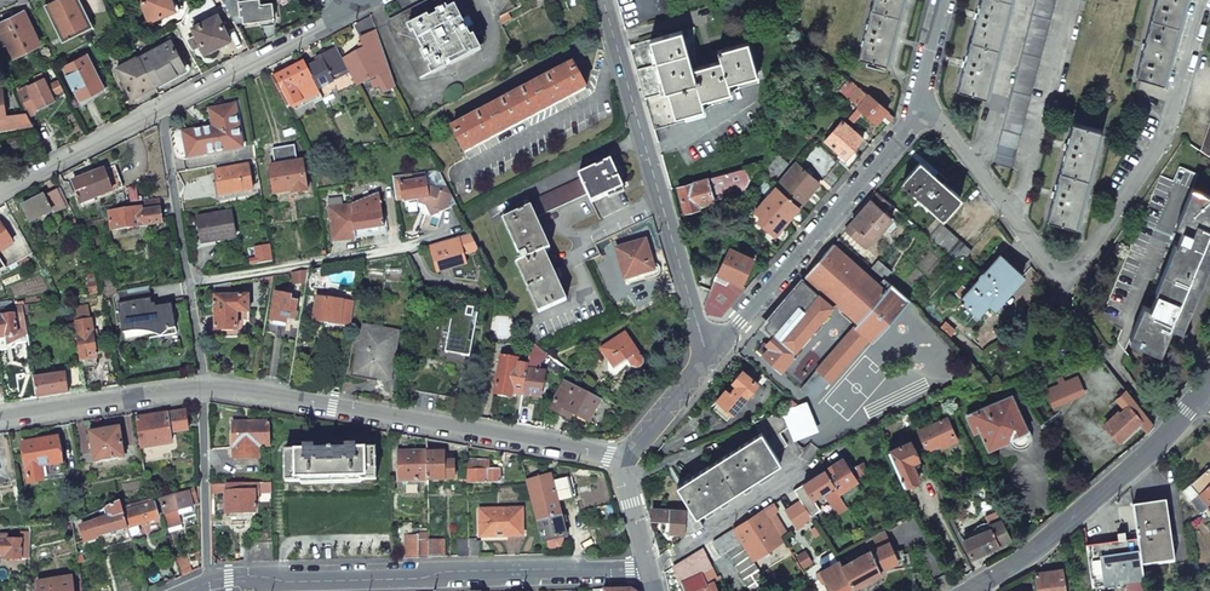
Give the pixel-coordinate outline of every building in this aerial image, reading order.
[(71,0),(56,0),(55,0),(45,5),(62,41),(77,34),(75,31),(84,27),(71,0)] [(75,0),(71,0),(84,27),(87,26),(87,25),(77,4),(75,0)] [(150,20),(176,9),(172,0),(141,0),(150,20)] [(235,22),(259,19),(260,26),(274,24),(271,3),(259,4),(259,0),(248,0),(239,1),(239,0),(223,0),(235,22)] [(391,22),(420,79),(476,50),(470,38),(467,40),(462,31),(472,27),(468,19),(462,22),(451,0),(434,0),(416,9),(391,22)] [(510,2),(514,9),(514,10),(521,7),(517,0),(513,0),(510,2)] [(878,59),(905,66),(922,0),(893,0),(878,59)] [(1010,0),(980,0),(957,89),(985,96),(1010,0)] [(1056,0),(1037,0),(995,161),(1014,166),(1056,0)] [(1184,0),(1155,0),(1135,76),(1162,83),(1184,0)] [(0,25),(0,28),(14,56),(39,43),(24,12),(12,19),(0,25)] [(217,14),(192,27),(206,52),(230,38),(217,14)] [(87,33),(93,29),(92,27),(90,23),(87,25),(87,26),(84,27),(87,33)] [(694,26),(630,45),(642,87),(654,129),(687,119),(686,117),(695,114),(695,111),(705,108),(703,106),(713,103),(712,100),(722,97),(721,94),(731,91),(730,89),(740,86),(739,83),(749,80),(748,77),(758,74),(748,41),(719,50),(721,60),(698,65),(695,55),(694,26)] [(78,37),(87,33),(84,27),(75,31),(77,34),(78,37)] [(348,70),(356,85),(376,76),(390,69),(376,32),(360,40),(365,49),(343,60),(348,70)] [(170,41),(139,58),(154,86),(185,69),(170,41)] [(307,69),(318,90),(334,81),(332,78),(348,70),(343,60),(336,47),(315,58),(318,63),(307,69)] [(87,54),(63,67),(80,100),(105,88),(87,54)] [(138,57),(116,69),(132,98),(154,86),(139,58),(138,57)] [(303,62),(272,79),(287,108),(319,91),(318,90),(307,69),(303,62)] [(573,64),(451,128),(465,153),(586,89),(579,77),(573,64)] [(385,92),(397,86),(390,69),(376,76),(385,92)] [(843,83),(851,90),(855,85),(848,78),(843,83)] [(39,109),(56,100),(53,94),(59,90),(55,83),(49,86),(44,79),(17,93),(26,113),(28,116),(36,113),(33,107),(37,105),(39,109)] [(846,95),(849,97),(858,87),(855,85),(851,90),(846,95)] [(858,87),(849,97),(859,107),(856,110),(861,114),(863,111),(876,123),(878,120),(880,118),(883,116),(889,122),(893,117),(868,95),(867,96),(858,87)] [(212,127),(182,133),(187,158),(242,148),(234,105),(209,110),(212,127)] [(16,126),(32,124),(28,116),(26,113),(14,114),(16,126)] [(16,126),(14,114),(6,116),(0,116),(0,129),(16,126)] [(883,116),(880,118),(887,124),(889,122),(883,116)] [(836,158),(838,160),(848,169),(860,155),(853,149),(857,144),(862,139),(847,125),(841,121),(824,141),(839,154),(836,158)] [(1075,227),(1100,129),(1072,122),(1047,220),(1075,227)] [(1201,150),(1209,157),(1209,122),(1201,150)] [(815,141),(796,164),(818,183),(828,172),(838,160),(836,158),(815,141)] [(294,145),(272,149),(275,166),(296,162),(294,145)] [(771,149),(765,171),(773,180),(787,164),(771,149)] [(610,160),(578,175),(580,180),(587,194),(590,203),(623,188),(616,174),(610,160)] [(275,166),(269,166),(274,194),(291,191),(292,193),(307,191),(302,161),(296,162),(275,166)] [(911,172),(903,182),(943,217),(960,197),(920,162),(911,172)] [(796,164),(776,187),(798,206),(818,183),(796,164)] [(115,166),(73,182),(81,203),(123,187),(115,166)] [(248,166),(216,172),(220,195),(252,189),(248,166)] [(745,168),(678,187),(684,212),(691,211),(698,209),(696,205),(743,191),(749,179),(745,168)] [(415,181),(425,179),(427,187),(440,192),(447,188),(439,171),(392,177),(396,201),(403,199),(400,184),(415,181)] [(430,207),(442,212),(455,205),(447,188),(440,192),(427,187),(425,179),(415,181),(400,184),(403,199),(403,202),(419,199),(420,203),(423,205),(426,206),(427,208),(427,209),(430,207)] [(580,180),(529,203),(531,206),(536,218),(587,194),(580,180)] [(776,187),(755,211),(762,216),(759,220),(774,234),(786,220),(798,206),(776,187)] [(1164,347),(1174,322),(1178,324),(1183,326),(1209,261),(1209,196),(1192,188),(1176,227),(1183,230),(1176,246),(1174,245),(1155,292),(1157,293),(1150,309),(1143,306),(1132,334),(1164,347)] [(29,222),(51,211),(53,214),(68,206),(60,189),(26,207),(22,209),(29,222)] [(864,208),(851,223),(872,241),(883,229),(890,235),(899,224),(883,211),(890,203),(877,192),(864,208)] [(382,195),(350,206),(354,231),(383,228),(384,227),(383,211),(382,195)] [(341,198),(328,200),(329,209),(342,207),(341,198)] [(142,208),(109,213),(112,230),(163,223),(160,202),(159,199),(141,202),(142,208)] [(342,207),(329,209),(333,241),(344,240),(355,238),(354,231),(350,206),(342,207)] [(531,206),(502,219),(521,259),(516,261),(517,262),(543,250),(544,251),(550,248),(536,218),(531,206)] [(427,208),(421,224),(436,229),(442,212),(430,207),(427,209),(427,208)] [(202,243),(235,238),(230,212),(197,218),(202,243)] [(12,243),(0,223),(0,250),(12,243)] [(851,223),(845,230),(866,248),(872,241),(851,223)] [(941,223),(929,237),(960,264),(971,250),(941,223)] [(376,235),(384,234),(383,228),(354,231),(355,238),(376,235)] [(478,251),(470,234),(457,237),(462,255),(478,251)] [(433,258),(437,271),(450,267),(464,263),(462,255),(457,237),(430,245),(433,258)] [(645,240),(615,248),(623,278),(653,270),(652,264),(648,252),(645,240)] [(819,260),(805,276),(809,279),(859,322),(856,326),(869,338),(873,342),(910,300),(885,278),(884,278),(879,284),(833,244),(819,260)] [(265,245),(254,247),(257,261),(267,259),(265,245)] [(730,249),(705,306),(707,313),(721,317),(744,289),(728,282),(729,278),(741,284),(747,271),(752,258),(730,249)] [(517,262),(516,263),(538,312),(566,300),(544,251),(543,250),(517,262)] [(979,279),(960,300),(977,314),(987,302),(994,308),(1023,275),(1011,265),(1000,255),(984,272),(978,273),(979,279)] [(879,260),(872,268),(884,278),(885,278),(891,271),(879,260)] [(464,263),(450,267),(453,278),(469,280),(464,263)] [(653,270),(623,278),(624,281),(637,277),(638,281),(657,276),(659,273),(660,272),(660,268),(659,267),(657,265),(653,264),(652,264),(653,270)] [(308,270),(292,273),(294,283),(306,283),(308,270)] [(803,280),(768,319),(770,321),(767,324),(765,327),(774,335),(766,344),(764,343),(757,351),(781,370),(797,352),(796,350),(833,306),(803,280)] [(230,283),(215,285),(215,296),(230,295),(230,283)] [(156,307),(155,303),(152,304),(148,286),(117,292),(123,331),(152,326),(154,327),(156,336),(176,333),(171,305),(156,307)] [(293,297),(276,294),(272,321),(286,324),(286,319),(293,320),(296,302),(293,302),(293,297)] [(230,295),(215,296),(215,330),(236,330),(236,313),(248,313),(248,295),(230,295)] [(347,338),(353,302),(317,296),(313,320),(325,322),(323,334),(347,338)] [(18,340),(17,336),(27,334),(23,306),(0,309),(0,338),(7,337),(7,342),(18,340)] [(469,358),(477,314),(472,313),(473,309),(466,308),(465,312),(452,309),(444,354),(469,358)] [(75,323),(89,321),(87,310),(73,312),(75,323)] [(89,321),(75,323),(77,338),(93,336),(90,321),(89,321)] [(856,326),(818,370),(832,382),(869,338),(856,326)] [(397,333),(363,327),(355,374),(389,380),(397,333)] [(625,332),(599,348),(613,370),(624,363),(627,367),(629,369),(630,370),(632,370),(635,370),(639,368),(641,366),(643,362),(643,361),(642,358),(633,345),(625,332)] [(12,349),(13,348),(14,347),(17,344),(28,342),(27,334),(17,336),(18,340),(7,342),(7,337),(0,338),(0,350),(12,349)] [(77,338),(81,360),(87,360),(96,358),(96,354),(100,353),(97,335),(93,336),(77,338)] [(443,364),(467,368),(469,358),(444,354),(443,364)] [(526,368),(527,366),(516,364),(516,359),(501,357),(495,394),(510,397),(511,392),(522,394),(526,368)] [(96,364),(100,388),(105,387),(110,387),(107,363),(96,364)] [(526,368),(522,394),(539,396),(543,371),(526,368)] [(86,390),(82,371),(82,370),(67,372),(70,393),(86,390)] [(801,389),(815,401),(832,382),(818,370),(801,389)] [(742,371),(717,400),(719,402),(732,413),(737,407),(743,401),(745,402),(750,396),(748,395),(758,384),(742,371)] [(34,377),(34,372),(16,375),(19,394),(36,392),(34,377)] [(65,394),(70,393),(67,372),(34,377),(37,398),(65,394)] [(430,394),(436,395),(439,376),(418,372),(415,391),(430,394)] [(1050,403),(1083,388),(1078,377),(1045,392),(1050,403)] [(588,422),(599,402),(564,383),(550,409),(575,423),(578,417),(588,422)] [(20,400),(37,398),(36,392),(19,394),(20,400)] [(1129,432),(1139,423),(1147,433),(1154,425),(1127,392),(1118,401),(1124,408),(1104,426),(1118,442),(1129,432)] [(1007,396),(966,415),(974,433),(980,430),(989,450),(1000,444),(1012,439),(1014,442),(1016,444),(1018,444),(1021,444),(1024,443),(1027,439),(1027,435),(1026,433),(1028,432),(1016,405),(1011,407),(1007,396)] [(719,402),(713,409),(726,419),(732,413),(719,402)] [(792,438),(794,440),(813,431),(804,403),(799,405),(792,407),(801,434),(792,438)] [(787,427),(792,438),(801,434),(792,407),(790,408),(782,411),(787,427)] [(155,415),(136,418),(140,448),(171,443),(170,432),(188,430),(185,411),(155,415)] [(782,411),(755,422),(761,432),(774,453),(787,445),(780,433),(787,427),(782,411)] [(906,413),(898,416),(905,432),(913,428),(906,413)] [(947,417),(918,430),(926,449),(940,443),(942,446),(957,439),(947,417)] [(896,418),(886,422),(889,429),(899,424),(896,418)] [(269,421),(233,422),(234,459),(258,458),(258,446),(269,446),(269,421)] [(120,427),(89,432),(94,462),(125,457),(120,427)] [(761,432),(677,485),(691,507),(697,516),(781,463),(774,453),(761,432)] [(58,438),(22,444),(28,480),(63,475),(58,438)] [(910,440),(888,451),(904,486),(912,482),(920,479),(912,461),(918,459),(918,458),(911,441),(910,440)] [(304,450),(284,450),(285,481),(303,481),(303,479),(330,478),(358,478),(358,480),(376,479),(375,448),(355,449),(355,445),(345,445),(345,446),(343,446),(343,449),(331,449),(331,447),(328,447),(327,449),(316,450),(316,446),(313,446),(304,446),(304,450)] [(427,451),(397,452),(398,481),(427,480),(427,453),(427,451)] [(443,453),(427,453),(427,480),(454,479),(453,461),(444,461),(443,453)] [(843,458),(825,470),(834,484),(839,492),(857,481),(843,458)] [(489,461),(467,460),(467,483),(500,483),(500,469),(489,469),(489,461)] [(860,464),(854,467),(859,476),(864,473),(860,464)] [(812,498),(834,484),(825,470),(794,490),(801,500),(808,511),(817,506),(812,498)] [(1203,514),(1208,510),(1209,508),(1209,471),(1209,470),(1189,487),(1198,496),(1191,502),(1203,514)] [(550,473),(526,479),(537,518),(560,512),(560,511),(557,500),(566,498),(561,478),(551,480),(550,473)] [(571,475),(561,478),(566,498),(575,495),(571,475)] [(270,483),(225,484),(225,492),(225,513),(255,513),(255,502),(258,502),(258,493),(270,493),(270,483)] [(225,484),(215,484),(215,492),(225,492),(225,484)] [(162,499),(169,526),(176,524),(184,522),(180,509),(192,506),(188,492),(181,494),(180,490),(163,495),(164,498),(162,499)] [(152,498),(121,507),(127,529),(128,528),(139,524),(150,520),(154,519),(158,518),(152,498)] [(801,500),(787,510),(796,526),(811,516),(808,511),(801,500)] [(93,523),(81,527),(85,542),(98,538),(98,537),(127,529),(121,507),(120,501),(98,511),(101,520),(93,522),(93,523)] [(1137,540),(1141,566),(1173,561),(1165,502),(1148,505),(1132,507),(1137,540)] [(774,503),(764,509),(768,516),(775,512),(778,510),(774,503)] [(685,511),(683,533),(692,532),(703,525),(697,516),(691,507),(685,511)] [(521,508),(479,510),(480,537),(522,536),(521,508)] [(653,509),(652,519),(664,520),(664,525),(669,525),(668,532),(683,533),(685,511),(653,509)] [(763,510),(733,528),(752,559),(782,541),(763,510)] [(560,512),(537,518),(543,541),(566,535),(563,521),(560,512)] [(770,518),(780,537),(787,532),(775,512),(768,516),(770,518)] [(966,515),(957,519),(960,527),(970,522),(966,515)] [(968,536),(963,538),(972,557),(991,548),(1010,539),(1000,517),(988,523),(989,526),(979,531),(978,527),(967,532),(968,536)] [(131,537),(140,534),(141,531),(139,524),(128,528),(131,537)] [(714,541),(722,554),(728,550),(752,590),(756,590),(768,585),(733,528),(714,541)] [(438,530),(429,530),(429,534),(429,557),(444,557),(444,548),(443,539),(438,540),(438,530)] [(850,560),(841,564),(854,586),(881,572),(880,571),(893,568),(906,566),(902,549),(892,551),(883,531),(866,540),(870,549),(857,556),(855,552),(847,556),(850,560)] [(417,535),(404,535),(405,558),(417,558),(429,557),(429,534),(417,534),(417,535)] [(1092,589),(1130,584),(1131,590),(1144,590),(1141,566),(1137,540),(1126,542),(1125,535),(1117,536),(1118,543),(1102,545),(1086,547),(1092,589)] [(6,557),(6,560),(21,560),(21,540),(8,540),(8,536),(0,536),(0,556),(6,557)] [(468,539),(457,540),(457,557),(468,557),(468,542),(468,539)] [(477,542),(468,542),(468,557),(478,557),(477,542)] [(674,567),(683,590),(717,590),(714,582),(721,579),(719,575),(716,576),(704,547),(674,567)] [(803,552),(796,557),(802,567),(810,562),(803,552)] [(191,572),(185,556),(175,559),(182,576),(191,572)] [(170,559),(156,564),(160,574),(163,585),(174,580),(171,568),(173,568),(170,559)] [(841,564),(839,560),(815,573),(821,583),(825,581),(831,590),(845,590),(854,586),(841,564)] [(1037,590),(1064,590),(1061,572),(1048,574),(1034,576),(1037,590)] [(36,582),(37,590),(73,590),(70,577),(36,582)]
